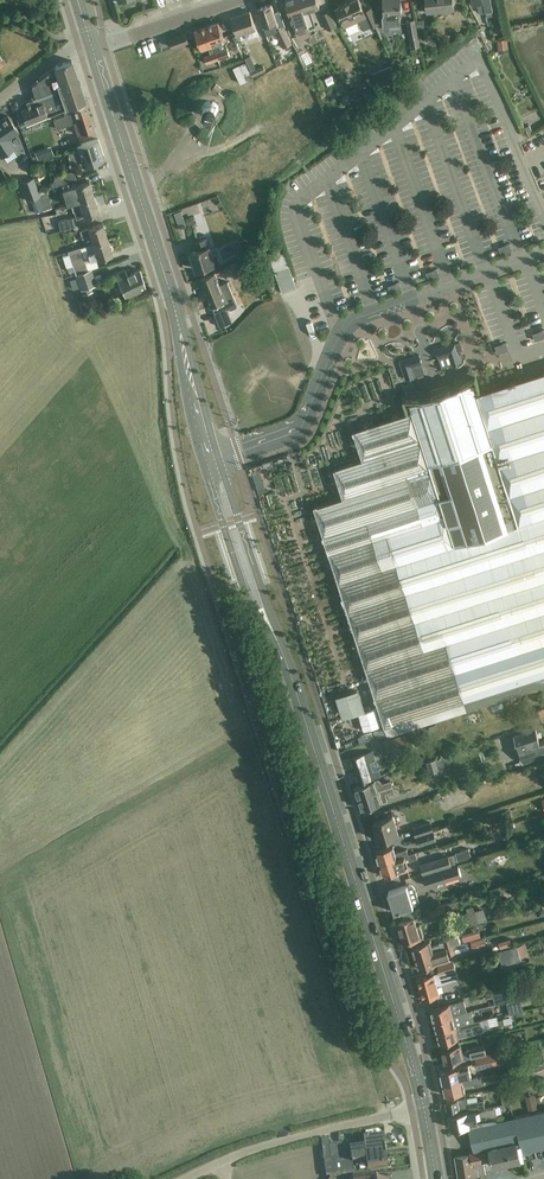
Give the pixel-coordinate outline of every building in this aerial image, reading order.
[(300,0),(285,0),(290,17),(291,17),(296,33),(309,28),(309,27),(300,0)] [(309,27),(315,25),(310,10),(319,7),(317,0),(300,0),(309,27)] [(336,8),(344,27),(357,21),(361,29),(363,30),(370,27),(378,24),(371,8),(364,12),(358,0),(353,0),(336,8)] [(383,14),(384,30),(390,29),(390,23),(401,23),(400,14),(401,14),(400,0),(384,0),(385,14),(383,15),(383,14)] [(426,3),(427,13),(454,11),(453,0),(426,0),(426,3)] [(483,0),(472,0),(473,6),(478,5),(480,13),(486,12),(485,10),(483,0)] [(485,10),(486,12),(493,10),(491,0),(483,0),(485,10)] [(267,35),(276,32),(281,42),(281,41),(284,47),(291,43),(283,26),(285,26),(281,11),(274,13),(271,4),(258,8),(267,35)] [(321,13),(328,29),(336,26),(329,10),(321,13)] [(256,29),(250,11),(231,18),(237,36),(256,29)] [(426,12),(416,14),(421,39),(432,37),(426,12)] [(407,21),(410,38),(412,47),(419,46),(415,20),(407,21)] [(218,22),(207,26),(218,60),(230,56),(227,48),(227,49),(224,41),(225,41),(222,33),(218,22)] [(218,60),(207,26),(195,30),(199,41),(201,49),(208,47),(210,54),(204,56),(207,64),(218,60)] [(169,39),(170,40),(172,47),(188,42),(186,33),(169,39)] [(507,45),(517,44),(516,33),(506,34),(507,45)] [(308,51),(300,55),(305,67),(313,63),(308,51)] [(70,61),(55,66),(46,73),(38,79),(39,79),(31,85),(35,97),(25,101),(28,108),(20,111),(25,124),(24,125),(25,125),(73,104),(85,101),(71,60),(70,61)] [(396,83),(395,80),(395,79),(397,79),(391,66),(373,73),(379,86),(390,81),(390,82),(391,85),(396,83)] [(216,84),(211,91),(213,92),(217,93),(218,94),(219,93),(219,92),(219,93),(222,89),(221,88),(216,84)] [(202,112),(196,120),(203,125),(209,118),(210,118),(211,118),(212,118),(213,118),(214,118),(215,117),(216,117),(216,116),(217,115),(218,115),(218,114),(219,113),(219,112),(219,111),(219,110),(219,109),(219,108),(219,107),(219,106),(225,98),(224,98),(219,94),(218,94),(217,93),(211,100),(210,100),(209,100),(208,101),(207,101),(206,101),(205,102),(204,103),(203,104),(203,105),(202,105),(202,106),(202,107),(201,108),(201,109),(201,110),(201,111),(202,112)] [(77,135),(94,129),(86,104),(64,111),(65,115),(53,119),(55,126),(53,127),(53,129),(73,123),(77,135)] [(0,121),(0,153),(2,156),(14,148),(7,138),(18,130),(8,115),(0,121)] [(78,150),(68,153),(71,164),(81,160),(83,166),(95,162),(98,161),(104,159),(97,139),(77,146),(78,150)] [(58,175),(62,184),(77,179),(73,170),(58,175)] [(34,177),(20,182),(27,201),(31,199),(33,198),(40,196),(40,194),(34,178),(34,177)] [(78,185),(62,190),(67,205),(71,204),(94,196),(89,181),(78,185)] [(507,193),(501,194),(511,230),(521,228),(525,242),(541,238),(534,216),(522,219),(512,185),(505,187),(507,193)] [(40,196),(33,198),(38,212),(52,207),(47,192),(40,194),(40,196)] [(94,196),(71,204),(76,219),(84,216),(84,217),(99,212),(94,196)] [(73,217),(58,222),(60,231),(75,226),(73,217)] [(88,237),(90,244),(107,239),(102,223),(78,231),(80,240),(88,237)] [(207,238),(206,239),(195,242),(197,250),(191,252),(197,269),(220,262),(217,254),(213,256),(207,238)] [(107,239),(90,244),(93,253),(85,255),(88,262),(112,254),(107,239)] [(76,273),(88,269),(80,246),(68,250),(76,273)] [(285,252),(270,257),(275,271),(282,293),(297,288),(289,266),(285,252)] [(230,265),(234,273),(248,267),(244,259),(230,265)] [(91,268),(88,269),(76,273),(82,294),(93,291),(91,286),(96,284),(91,268)] [(125,297),(146,288),(140,269),(127,275),(125,270),(115,275),(125,297)] [(215,314),(220,327),(232,322),(227,308),(229,308),(231,309),(237,307),(237,304),(228,282),(220,285),(215,272),(200,278),(212,306),(215,313),(215,314)] [(299,307),(311,304),(310,296),(297,299),(299,307)] [(280,346),(260,359),(273,379),(293,366),(280,346)] [(422,358),(419,365),(429,368),(431,361),(422,358)] [(314,506),(385,729),(374,732),(376,738),(387,735),(387,736),(543,685),(543,371),(482,391),(477,393),(476,390),(476,389),(474,382),(460,386),(460,387),(450,390),(448,390),(448,389),(447,388),(446,387),(445,386),(444,386),(442,385),(441,385),(440,386),(438,386),(437,387),(436,388),(435,389),(435,390),(435,392),(435,393),(435,395),(433,395),(424,398),(423,398),(410,403),(412,409),(412,410),(413,411),(403,414),(402,414),(354,430),(363,459),(334,468),(343,497),(314,506)] [(513,736),(518,749),(540,742),(536,728),(513,736)] [(384,740),(388,754),(409,747),(405,734),(384,740)] [(518,749),(522,763),(543,756),(543,740),(540,742),(518,749)] [(352,757),(359,779),(360,783),(380,776),(372,751),(352,757)] [(355,786),(358,798),(392,787),(391,781),(382,784),(381,781),(378,779),(375,780),(355,786)] [(392,787),(358,798),(362,809),(382,803),(382,802),(387,800),(385,793),(393,790),(392,787)] [(393,815),(373,821),(374,822),(376,821),(379,831),(376,832),(379,840),(399,834),(393,815)] [(434,831),(432,822),(414,828),(417,836),(434,831)] [(437,839),(434,831),(417,836),(419,845),(437,839)] [(393,846),(375,851),(376,852),(380,864),(409,854),(407,849),(395,852),(393,846)] [(508,850),(497,854),(499,860),(510,855),(508,850)] [(416,852),(409,854),(380,864),(384,876),(383,876),(383,877),(409,868),(407,861),(418,858),(416,852)] [(454,864),(452,855),(421,865),(423,873),(454,864)] [(462,875),(458,864),(424,875),(427,886),(462,875)] [(407,885),(388,891),(395,912),(414,906),(420,904),(415,890),(414,888),(412,886),(410,885),(407,886),(407,885)] [(427,909),(430,919),(447,914),(444,905),(427,909)] [(484,908),(471,912),(454,917),(458,929),(487,920),(484,908)] [(414,917),(398,923),(404,942),(424,936),(420,924),(417,925),(414,917)] [(430,940),(412,946),(415,954),(416,954),(416,956),(415,957),(453,946),(452,945),(460,942),(458,936),(444,940),(444,941),(439,943),(440,944),(432,946),(430,940)] [(453,946),(415,957),(416,957),(417,957),(417,959),(416,960),(419,969),(450,959),(449,955),(473,948),(471,941),(464,943),(453,946)] [(501,963),(522,958),(528,956),(525,949),(527,948),(526,944),(497,951),(501,963)] [(453,961),(442,964),(437,965),(439,972),(417,978),(422,999),(440,994),(437,985),(458,979),(453,961)] [(495,1004),(507,1001),(510,1001),(507,988),(486,993),(487,998),(494,997),(495,1004)] [(521,998),(510,1001),(507,1001),(510,1014),(524,1010),(521,998)] [(431,1009),(435,1021),(467,1012),(467,1011),(464,1000),(431,1009)] [(435,1021),(438,1032),(473,1023),(473,1022),(472,1016),(473,1016),(472,1010),(467,1011),(467,1012),(435,1021)] [(473,1023),(438,1032),(441,1043),(457,1039),(455,1033),(466,1029),(468,1035),(484,1031),(481,1020),(473,1022),(473,1023)] [(485,1053),(483,1045),(468,1049),(466,1050),(462,1051),(461,1044),(442,1048),(445,1063),(465,1058),(473,1056),(472,1056),(485,1053)] [(472,1064),(477,1063),(479,1068),(495,1065),(494,1059),(498,1057),(496,1051),(471,1058),(472,1064)] [(468,1064),(451,1068),(440,1071),(443,1083),(467,1078),(468,1080),(477,1078),(477,1076),(471,1078),(468,1064)] [(485,1084),(499,1080),(497,1073),(483,1077),(485,1084)] [(481,1077),(477,1078),(468,1080),(467,1078),(443,1083),(445,1095),(465,1091),(464,1085),(473,1083),(474,1086),(483,1084),(481,1077)] [(533,1091),(538,1105),(543,1103),(543,1096),(542,1088),(533,1091)] [(501,1096),(503,1105),(509,1103),(507,1094),(501,1096)] [(446,1101),(449,1115),(466,1111),(485,1108),(484,1100),(465,1103),(464,1098),(446,1101)] [(466,1111),(449,1115),(451,1128),(471,1125),(470,1121),(478,1119),(498,1115),(496,1105),(485,1108),(466,1111)] [(526,1158),(537,1156),(535,1150),(543,1148),(543,1111),(518,1116),(518,1117),(523,1141),(526,1158)] [(523,1141),(518,1117),(469,1127),(474,1150),(469,1151),(470,1152),(488,1148),(523,1141)] [(331,1147),(330,1147),(332,1159),(386,1153),(386,1148),(385,1148),(384,1138),(365,1140),(366,1148),(351,1150),(351,1146),(340,1147),(340,1144),(331,1145),(331,1147)] [(526,1158),(523,1141),(488,1148),(470,1152),(470,1154),(470,1157),(473,1156),(475,1164),(484,1162),(491,1161),(492,1166),(513,1161),(514,1164),(524,1161),(524,1159),(526,1158)] [(330,1147),(323,1148),(326,1173),(327,1173),(327,1177),(355,1174),(354,1164),(367,1162),(368,1170),(388,1167),(393,1166),(392,1157),(387,1158),(387,1157),(386,1153),(332,1159),(330,1147)] [(470,1157),(470,1154),(456,1156),(459,1178),(471,1177),(486,1174),(484,1162),(475,1164),(473,1156),(470,1157)]
